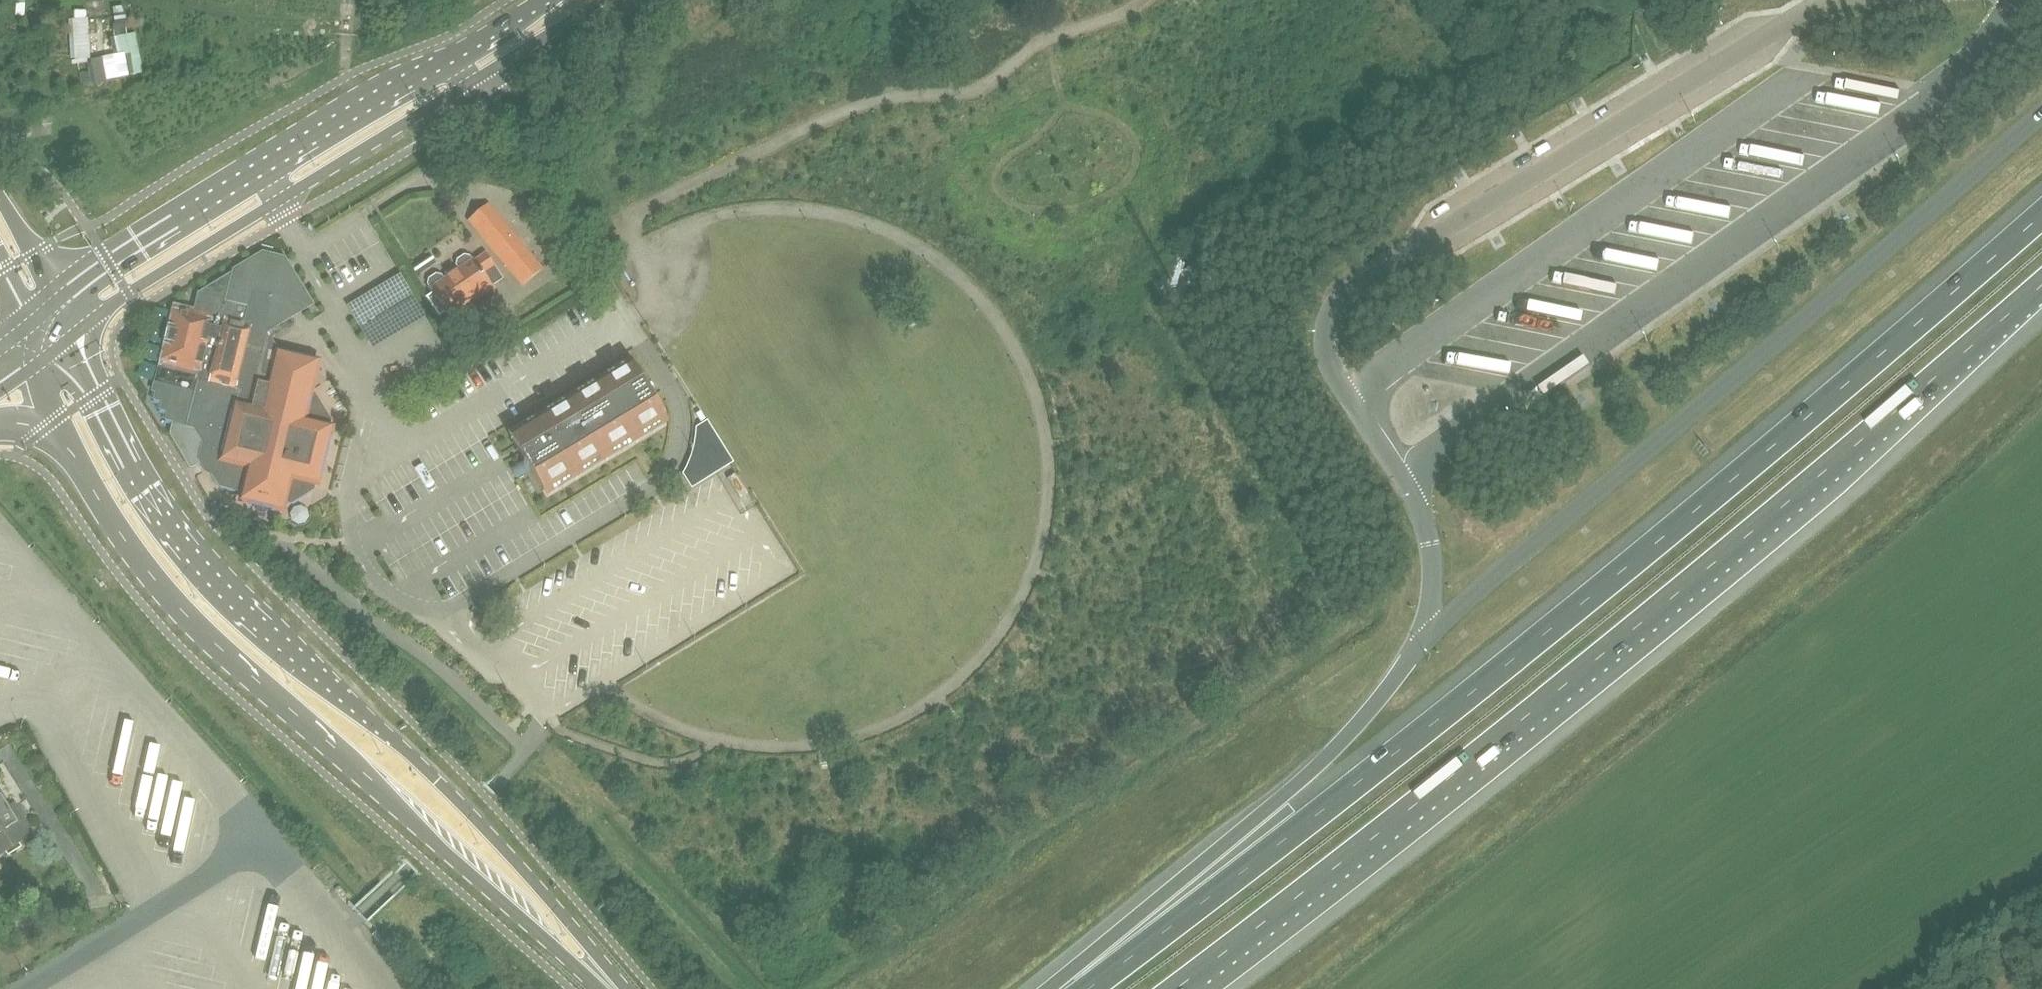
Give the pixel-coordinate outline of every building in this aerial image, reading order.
[(504,224),(486,239),(524,284),(542,269),(504,224)] [(429,283),(432,287),(430,288),(448,315),(474,298),(475,300),(493,289),(492,286),(503,278),(486,253),(475,261),(474,259),(473,260),(470,256),(465,254),(459,259),(458,264),(460,268),(445,278),(442,274),(437,273),(430,278),(429,283)] [(290,355),(283,359),(272,357),(264,343),(266,331),(311,304),(284,260),(263,254),(235,272),(228,300),(200,293),(196,311),(194,316),(174,311),(169,334),(164,333),(161,343),(166,345),(163,359),(156,384),(158,384),(156,392),(154,391),(152,401),(159,404),(158,411),(165,413),(163,421),(174,424),(188,428),(188,425),(196,427),(205,441),(202,454),(222,486),(244,490),(242,500),(266,506),(271,507),(283,510),(285,500),(291,502),(313,488),(314,482),(318,483),(332,427),(329,426),(330,420),(323,408),(312,405),(305,394),(312,390),(316,373),(307,359),(290,355)] [(634,364),(512,438),(517,447),(522,455),(525,459),(527,464),(544,491),(666,417),(655,398),(647,386),(634,364)] [(689,465),(683,475),(691,489),(731,465),(707,423),(697,430),(697,442),(694,454),(689,465)]
